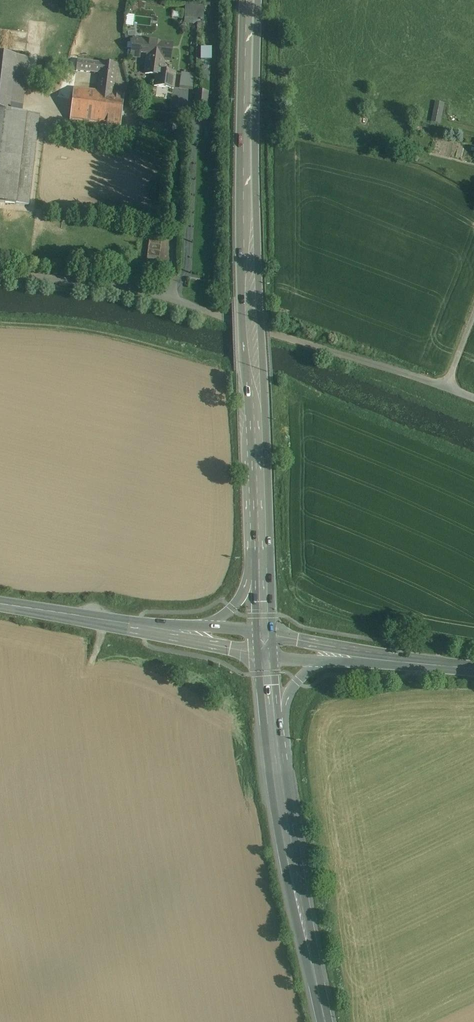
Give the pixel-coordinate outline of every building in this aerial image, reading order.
[(186,4),(186,5),(185,23),(198,24),(198,22),(201,22),(201,19),(203,19),(204,19),(205,11),(205,6),(205,5),(203,5),(186,4)] [(127,24),(135,25),(136,15),(128,14),(127,24)] [(150,41),(134,39),(132,48),(149,50),(150,41)] [(165,43),(150,41),(149,50),(145,73),(156,74),(161,75),(161,70),(163,59),(165,43)] [(172,44),(165,43),(163,59),(170,60),(172,44)] [(0,55),(0,111),(21,113),(27,58),(0,55)] [(117,64),(101,62),(101,63),(77,60),(76,71),(100,73),(98,91),(107,92),(113,93),(117,64)] [(200,92),(208,92),(210,66),(202,65),(200,92)] [(169,72),(161,70),(161,75),(156,74),(154,86),(173,88),(175,73),(169,72)] [(194,75),(182,73),(180,90),(192,91),(194,75)] [(98,91),(74,89),(70,120),(103,124),(107,92),(98,91)] [(113,93),(107,92),(103,124),(120,126),(124,94),(113,93)] [(208,92),(196,92),(195,109),(207,110),(208,92)] [(444,104),(436,102),(432,122),(440,123),(441,119),(444,104)] [(0,111),(0,202),(16,204),(26,115),(26,114),(21,113),(0,111)] [(39,116),(26,115),(16,204),(29,205),(39,116)] [(162,234),(150,232),(146,262),(158,263),(162,234)]
